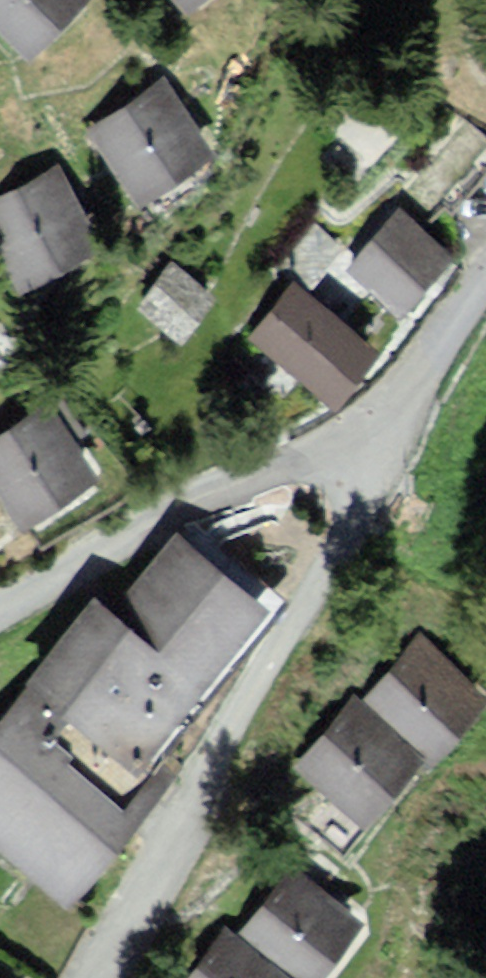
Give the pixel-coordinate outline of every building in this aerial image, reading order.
[(15,62),(76,4),(72,0),(0,0),(0,47),(15,62)] [(176,15),(195,0),(164,0),(176,15)] [(77,138),(123,208),(192,163),(147,93),(77,138)] [(6,293),(78,258),(39,179),(0,198),(0,281),(6,293)] [(337,277),(379,321),(432,270),(390,226),(337,277)] [(126,309),(159,341),(192,309),(160,276),(126,309)] [(238,337),(315,410),(356,367),(279,294),(238,337)] [(9,533),(80,489),(37,420),(0,443),(0,519),(9,533)] [(87,617),(21,696),(34,706),(125,783),(256,628),(169,554),(104,631),(87,617)] [(409,657),(355,708),(411,766),(465,715),(409,657)] [(0,746),(0,867),(57,915),(151,805),(125,783),(34,706),(0,746)] [(343,719),(284,778),(345,838),(404,779),(343,719)] [(238,943),(282,977),(307,977),(347,929),(288,881),(238,943)] [(192,977),(248,977),(220,950),(192,977)]
